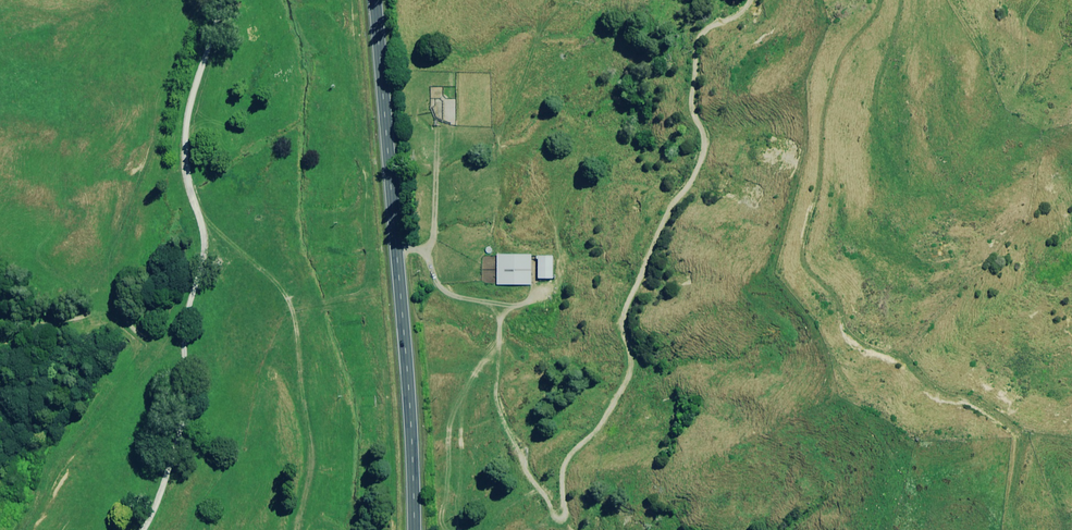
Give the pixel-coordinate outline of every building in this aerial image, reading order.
[(539,266),(501,263),(499,291),(537,293),(539,266)] [(560,290),(561,266),(545,266),(544,289),(560,290)]
